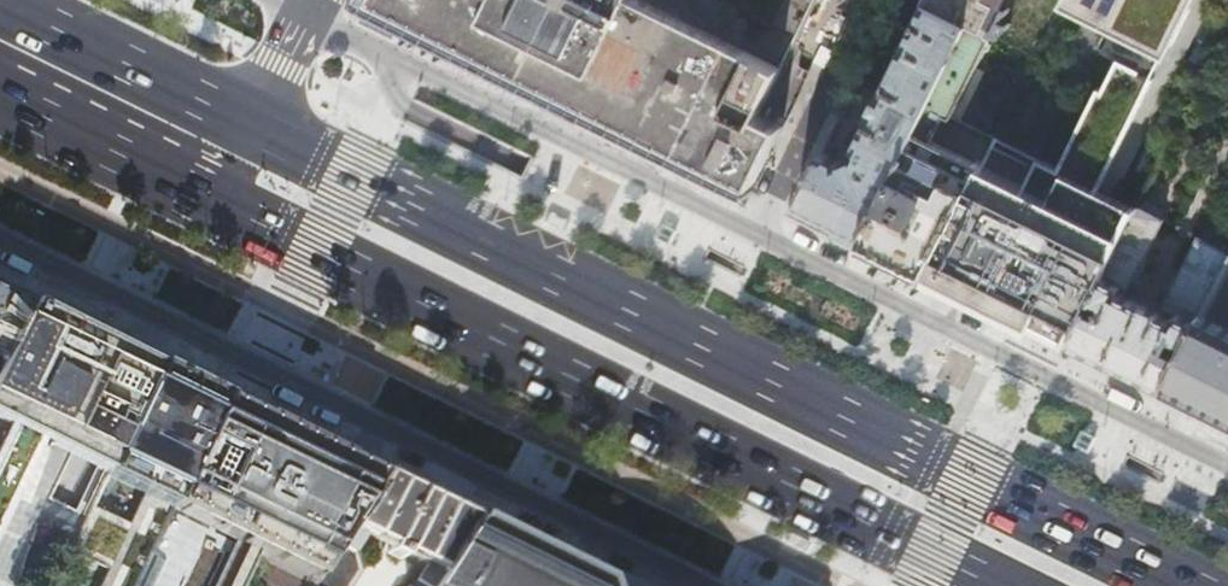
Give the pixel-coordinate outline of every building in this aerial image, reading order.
[(424,19),(420,26),(447,39),(476,53),(479,47),(543,78),(671,142),(736,174),(754,183),(781,127),(759,116),(777,78),(815,0),(385,0),(424,19)] [(797,204),(818,215),(864,238),(970,22),(927,0),(926,0),(885,83),(856,142),(857,146),(863,149),(860,153),(856,151),(841,158),(824,149),(797,204)] [(995,34),(1010,25),(1012,21),(1002,17),(1010,10),(1012,6),(1003,1),(1004,0),(927,0),(970,22),(973,23),(995,34)] [(997,135),(931,271),(1072,342),(1140,206),(1141,205),(1200,88),(1206,77),(1217,48),(1121,0),(1063,0),(997,135)] [(864,238),(931,271),(997,135),(956,114),(995,34),(973,23),(970,22),(864,238)] [(1206,77),(1200,88),(1219,98),(1225,86),(1206,77)] [(1204,314),(1227,268),(1227,248),(1202,236),(1167,306),(1180,312),(1178,317),(1123,290),(1126,285),(1130,286),(1145,258),(1147,259),(1167,218),(1141,205),(1140,206),(1072,342),(1073,342),(1070,349),(1088,358),(1107,367),(1110,360),(1136,373),(1167,388),(1204,314)] [(31,300),(14,292),(0,285),(0,365),(31,300)] [(31,300),(0,365),(0,522),(42,439),(51,444),(107,472),(159,363),(112,340),(83,326),(31,300)] [(1204,314),(1167,388),(1216,412),(1227,418),(1227,326),(1204,314)] [(227,397),(159,363),(107,472),(175,505),(227,397)] [(227,397),(175,505),(238,536),(214,585),(314,585),(315,585),(319,579),(385,475),(227,397)] [(385,475),(319,579),(315,585),(350,585),(360,570),(355,550),(367,532),(388,542),(383,550),(401,560),(406,551),(428,562),(414,585),(410,583),(408,585),(432,585),(472,523),(475,519),(447,506),(385,475)] [(472,523),(432,585),(600,585),(512,543),(472,523)]
